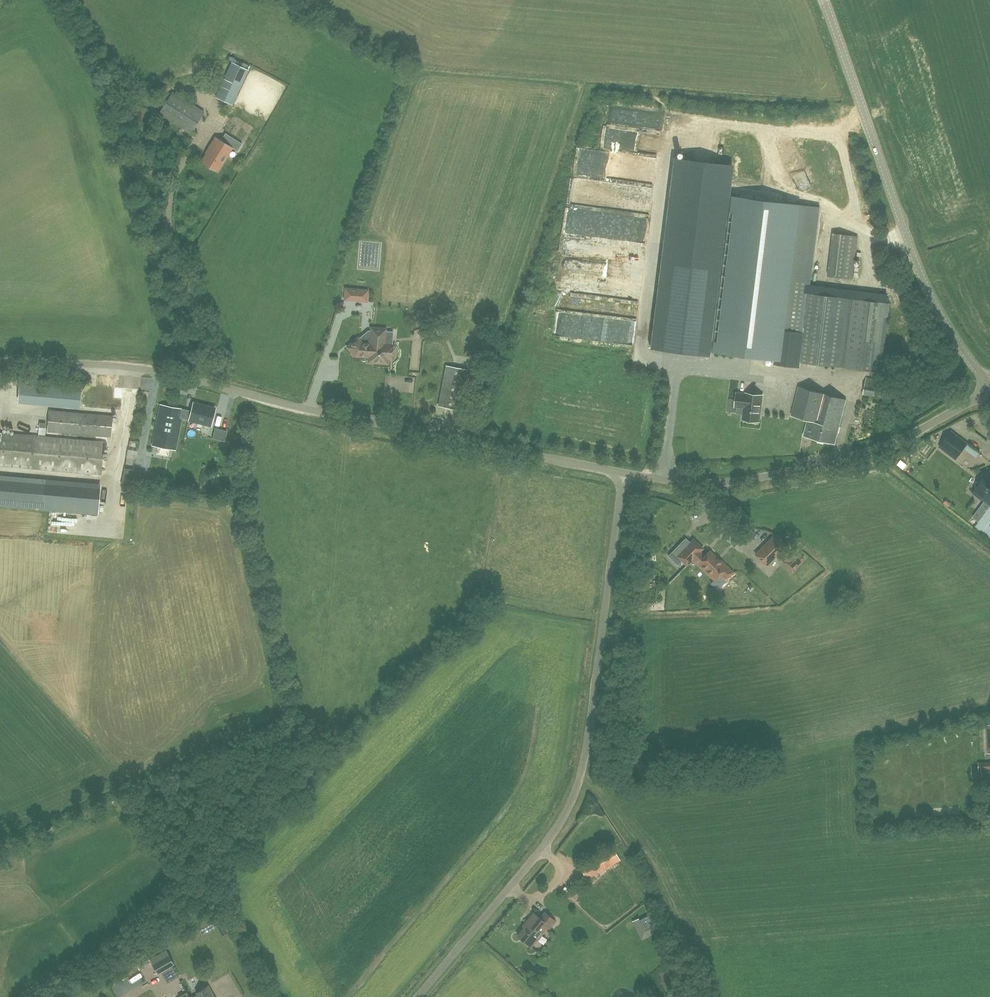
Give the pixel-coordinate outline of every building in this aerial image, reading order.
[(200,75),(207,62),(202,59),(195,72),(200,75)] [(232,105),(248,70),(232,63),(216,97),(232,105)] [(204,112),(172,92),(159,114),(190,133),(204,112)] [(241,144),(261,106),(245,97),(225,135),(241,144)] [(624,125),(624,107),(616,107),(615,124),(624,125)] [(231,148),(227,145),(215,138),(209,148),(210,148),(203,160),(218,169),(231,148)] [(709,355),(733,165),(674,157),(650,347),(709,355)] [(771,207),(761,278),(751,355),(777,358),(776,361),(774,361),(774,362),(799,365),(800,361),(880,371),(889,304),(802,293),(809,235),(797,233),(800,211),(771,207)] [(648,222),(631,225),(633,235),(649,232),(648,222)] [(833,234),(828,276),(853,279),(858,237),(833,234)] [(753,257),(749,304),(757,305),(762,258),(753,257)] [(345,300),(353,300),(354,288),(346,287),(345,300)] [(848,288),(832,289),(832,296),(848,296),(848,288)] [(427,330),(429,337),(440,334),(438,327),(427,330)] [(391,351),(392,345),(384,344),(385,329),(371,328),(370,337),(376,338),(374,361),(374,363),(387,364),(388,359),(391,359),(391,358),(392,357),(393,356),(393,355),(393,354),(393,353),(393,352),(392,351),(391,351)] [(376,338),(370,337),(369,343),(362,342),(358,338),(347,347),(354,356),(368,357),(368,362),(374,363),(374,361),(376,338)] [(485,383),(490,363),(481,361),(476,381),(485,383)] [(459,410),(467,370),(446,366),(438,406),(459,410)] [(116,388),(117,376),(99,373),(97,386),(116,388)] [(81,383),(21,377),(19,402),(79,407),(81,383)] [(144,377),(143,390),(153,390),(153,377),(144,377)] [(888,398),(891,381),(866,377),(863,394),(888,398)] [(114,414),(114,391),(96,391),(96,386),(83,386),(83,400),(96,400),(96,414),(114,414)] [(836,444),(843,417),(847,400),(798,387),(791,415),(809,419),(805,436),(819,439),(818,440),(825,442),(826,441),(836,444)] [(735,406),(744,407),(742,419),(758,421),(762,395),(746,393),(746,394),(736,393),(735,406)] [(174,449),(180,417),(210,425),(214,409),(193,403),(191,412),(182,409),(160,404),(152,444),(174,449)] [(49,410),(47,431),(111,437),(112,416),(79,413),(49,410)] [(955,460),(968,443),(951,430),(938,447),(955,460)] [(104,442),(0,433),(0,466),(101,475),(104,442)] [(968,467),(981,453),(971,443),(958,458),(968,467)] [(989,470),(973,492),(989,506),(989,470)] [(100,489),(100,482),(0,474),(0,480),(100,489)] [(0,480),(0,506),(98,514),(100,489),(0,480)] [(783,548),(771,537),(754,555),(765,566),(772,559),(771,559),(778,552),(778,553),(783,548)] [(719,562),(718,563),(707,552),(702,557),(697,552),(701,549),(692,540),(676,557),(684,565),(691,559),(713,581),(718,575),(723,580),(731,573),(719,562)] [(725,552),(728,560),(740,556),(737,548),(725,552)] [(802,558),(794,551),(782,563),(790,570),(795,565),(796,566),(800,562),(798,560),(800,558),(801,559),(802,558)] [(645,600),(656,600),(656,584),(645,584),(645,600)] [(979,763),(979,766),(971,766),(972,776),(982,775),(982,770),(989,770),(989,762),(979,763)] [(579,866),(586,879),(619,859),(612,847),(579,866)] [(546,927),(548,929),(555,921),(544,912),(539,918),(534,913),(525,923),(527,924),(517,936),(530,946),(546,927)] [(159,973),(171,966),(174,964),(166,950),(149,959),(157,974),(159,973)] [(208,985),(196,992),(197,994),(193,996),(215,996),(208,985)]
